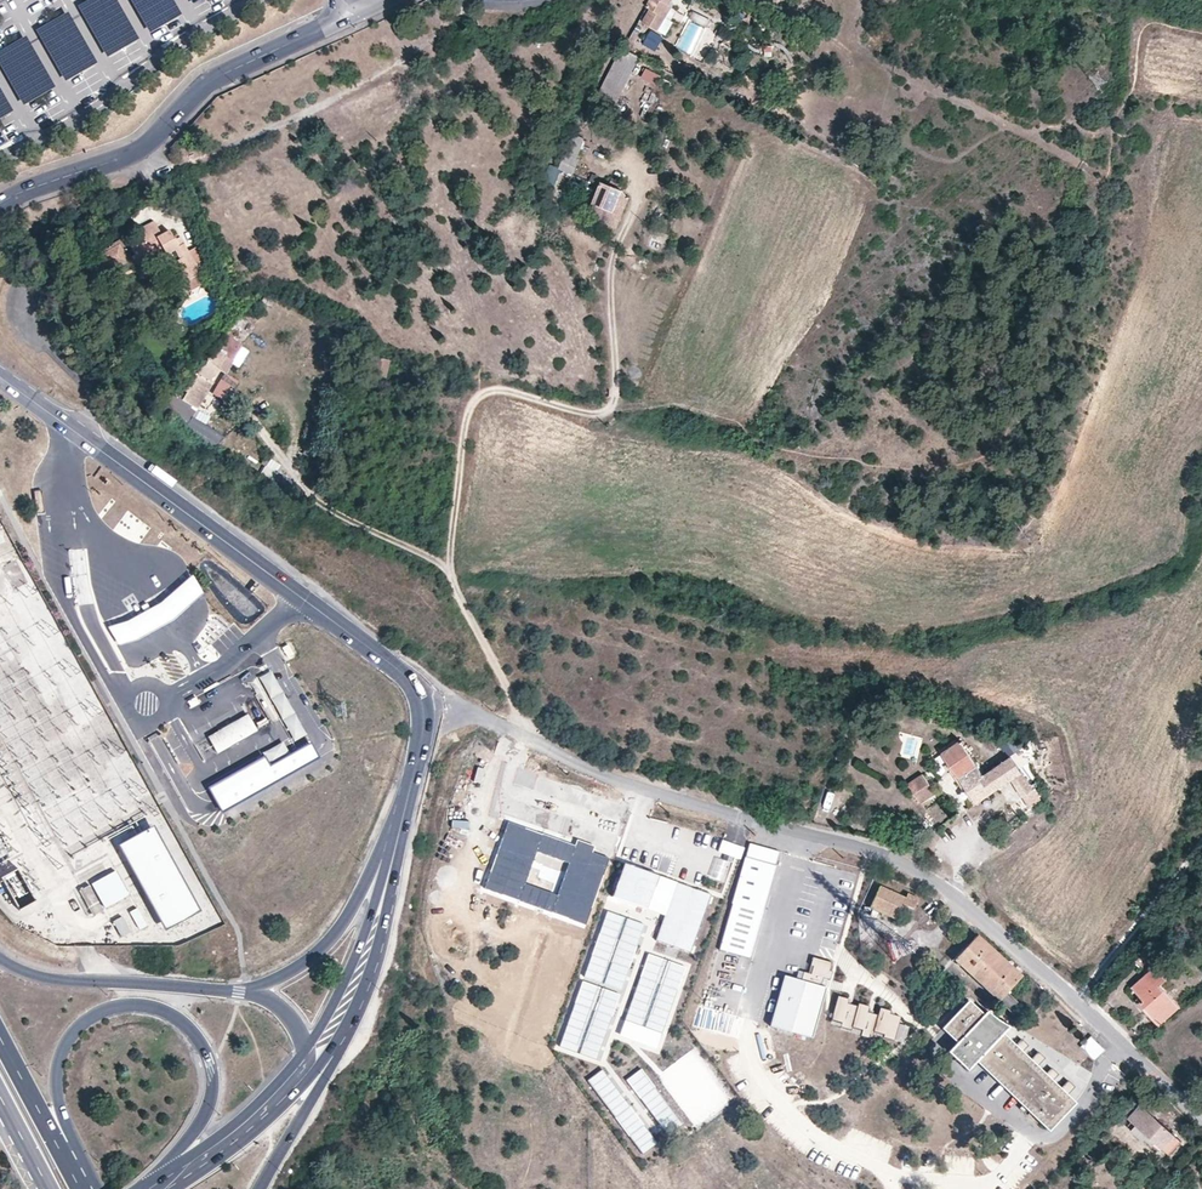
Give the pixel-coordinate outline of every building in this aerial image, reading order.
[(670,0),(653,0),(649,7),(662,14),(670,0)] [(707,20),(689,11),(685,18),(703,27),(707,20)] [(641,43),(654,50),(661,37),(649,30),(641,43)] [(632,64),(636,56),(620,49),(616,56),(632,64)] [(613,105),(632,64),(616,56),(596,97),(613,105)] [(687,65),(681,62),(677,70),(683,73),(687,65)] [(670,83),(645,70),(642,76),(667,89),(670,83)] [(573,158),(581,139),(569,134),(569,135),(561,153),(573,158)] [(573,158),(561,153),(555,168),(554,169),(557,170),(569,176),(576,160),(573,158)] [(557,170),(554,169),(555,168),(546,165),(545,166),(538,184),(550,189),(557,170)] [(620,192),(620,191),(600,183),(592,204),(595,205),(613,213),(620,192)] [(620,219),(628,199),(622,192),(620,192),(613,213),(595,205),(590,218),(616,229),(620,219)] [(178,250),(174,242),(169,233),(162,237),(153,221),(145,225),(135,230),(139,238),(128,245),(135,259),(148,253),(150,257),(162,251),(165,256),(157,260),(163,271),(170,268),(180,288),(182,287),(197,279),(200,278),(194,267),(189,270),(185,261),(190,259),(183,247),(178,250)] [(134,268),(119,238),(107,243),(105,249),(101,247),(95,249),(96,252),(96,254),(95,256),(94,257),(95,261),(97,266),(102,268),(101,273),(105,282),(114,278),(116,274),(119,275),(134,268)] [(179,239),(174,242),(178,250),(183,247),(179,239)] [(151,260),(150,257),(148,253),(135,259),(139,267),(151,260)] [(194,267),(190,259),(185,261),(189,270),(194,267)] [(202,289),(197,279),(182,287),(187,297),(202,289)] [(272,302),(262,298),(260,305),(270,308),(272,302)] [(233,323),(226,329),(238,343),(245,337),(233,323)] [(206,366),(200,363),(191,374),(194,376),(190,384),(187,383),(181,394),(184,396),(181,402),(196,411),(206,392),(203,390),(210,379),(214,371),(223,375),(229,363),(223,360),(224,356),(214,350),(206,366)] [(384,364),(371,362),(369,378),(382,379),(383,372),(384,364)] [(154,374),(147,367),(140,375),(147,381),(154,374)] [(209,409),(214,400),(207,396),(203,405),(209,409)] [(185,427),(215,444),(221,435),(191,417),(185,427)] [(270,482),(274,474),(262,468),(259,476),(270,482)] [(270,485),(288,495),(293,485),(276,475),(270,485)] [(123,621),(89,633),(98,651),(139,639),(169,621),(201,594),(189,575),(162,604),(123,621)] [(257,731),(248,715),(208,737),(218,753),(257,731)] [(1002,785),(992,771),(986,775),(962,740),(942,754),(961,781),(977,803),(1002,785)] [(1013,754),(1022,765),(1028,760),(1019,749),(1013,754)] [(1044,798),(1013,755),(992,771),(1002,785),(1011,778),(1032,807),(1044,798)] [(936,792),(923,773),(907,785),(919,803),(936,792)] [(560,809),(574,815),(582,797),(568,791),(560,809)] [(581,799),(576,817),(592,822),(597,804),(581,799)] [(608,859),(592,852),(594,846),(578,840),(575,847),(508,823),(485,888),(586,925),(608,859)] [(199,909),(152,824),(117,843),(164,928),(199,909)] [(987,836),(996,846),(1002,842),(993,832),(987,836)] [(11,862),(1,843),(4,841),(0,833),(0,868),(11,862)] [(745,846),(722,839),(718,851),(741,859),(745,846)] [(721,949),(749,957),(779,851),(754,844),(750,843),(749,848),(735,898),(721,949)] [(569,863),(537,852),(526,883),(557,894),(569,863)] [(725,859),(715,856),(709,869),(708,873),(719,877),(725,859)] [(712,894),(624,863),(613,895),(665,914),(656,940),(691,952),(712,894)] [(128,894),(114,870),(92,883),(105,907),(128,894)] [(104,911),(90,884),(80,889),(94,916),(104,911)] [(905,897),(880,886),(870,908),(890,917),(896,919),(903,904),(914,909),(919,897),(907,891),(905,897)] [(130,912),(140,929),(147,925),(137,908),(130,912)] [(645,923),(607,909),(583,975),(621,988),(645,923)] [(131,932),(122,916),(113,921),(122,937),(131,932)] [(906,930),(885,938),(892,955),(912,948),(906,930)] [(1002,1002),(1010,994),(1013,991),(1010,987),(1021,975),(978,934),(963,948),(955,957),(1002,1002)] [(685,966),(648,953),(625,1020),(662,1032),(685,966)] [(798,970),(796,978),(808,981),(825,986),(831,961),(813,956),(808,973),(798,970)] [(1179,1002),(1160,984),(1166,979),(1154,966),(1131,987),(1139,996),(1135,1001),(1145,1012),(1156,1023),(1179,1002)] [(796,978),(784,974),(770,1024),(811,1035),(825,986),(808,981),(796,978)] [(620,994),(583,981),(560,1046),(597,1059),(620,994)] [(1019,1003),(1010,994),(1002,1002),(1011,1011),(1019,1003)] [(848,998),(838,995),(832,1019),(841,1021),(840,1025),(851,1028),(851,1026),(862,1029),(860,1035),(871,1037),(873,1029),(883,1032),(882,1036),(893,1038),(899,1015),(890,1013),(891,1010),(879,1007),(877,1013),(868,1011),(869,1005),(858,1002),(857,1006),(847,1003),(848,998)] [(965,1000),(964,1001),(1001,1038),(1004,1035),(1000,1032),(1008,1023),(1006,1022),(1003,1021),(998,1018),(995,1017),(992,1015),(990,1013),(987,1011),(985,1009),(980,1014),(965,1000)] [(1001,1038),(964,1001),(942,1026),(957,1040),(947,1050),(966,1069),(977,1058),(1024,1101),(1031,1108),(1042,1118),(1066,1092),(1014,1045),(1004,1035),(1001,1038)] [(1081,1045),(1095,1059),(1105,1048),(1091,1035),(1081,1045)] [(641,1071),(628,1080),(665,1131),(678,1121),(641,1071)] [(656,1145),(604,1072),(589,1083),(641,1156),(656,1145)] [(1073,1100),(1066,1092),(1042,1118),(1050,1125),(1073,1100)] [(1138,1104),(1133,1100),(1123,1112),(1137,1124),(1132,1129),(1142,1138),(1144,1137),(1158,1150),(1161,1147),(1168,1154),(1180,1141),(1165,1127),(1140,1102),(1138,1104)] [(1027,1112),(1031,1108),(1024,1101),(1020,1105),(1027,1112)]
